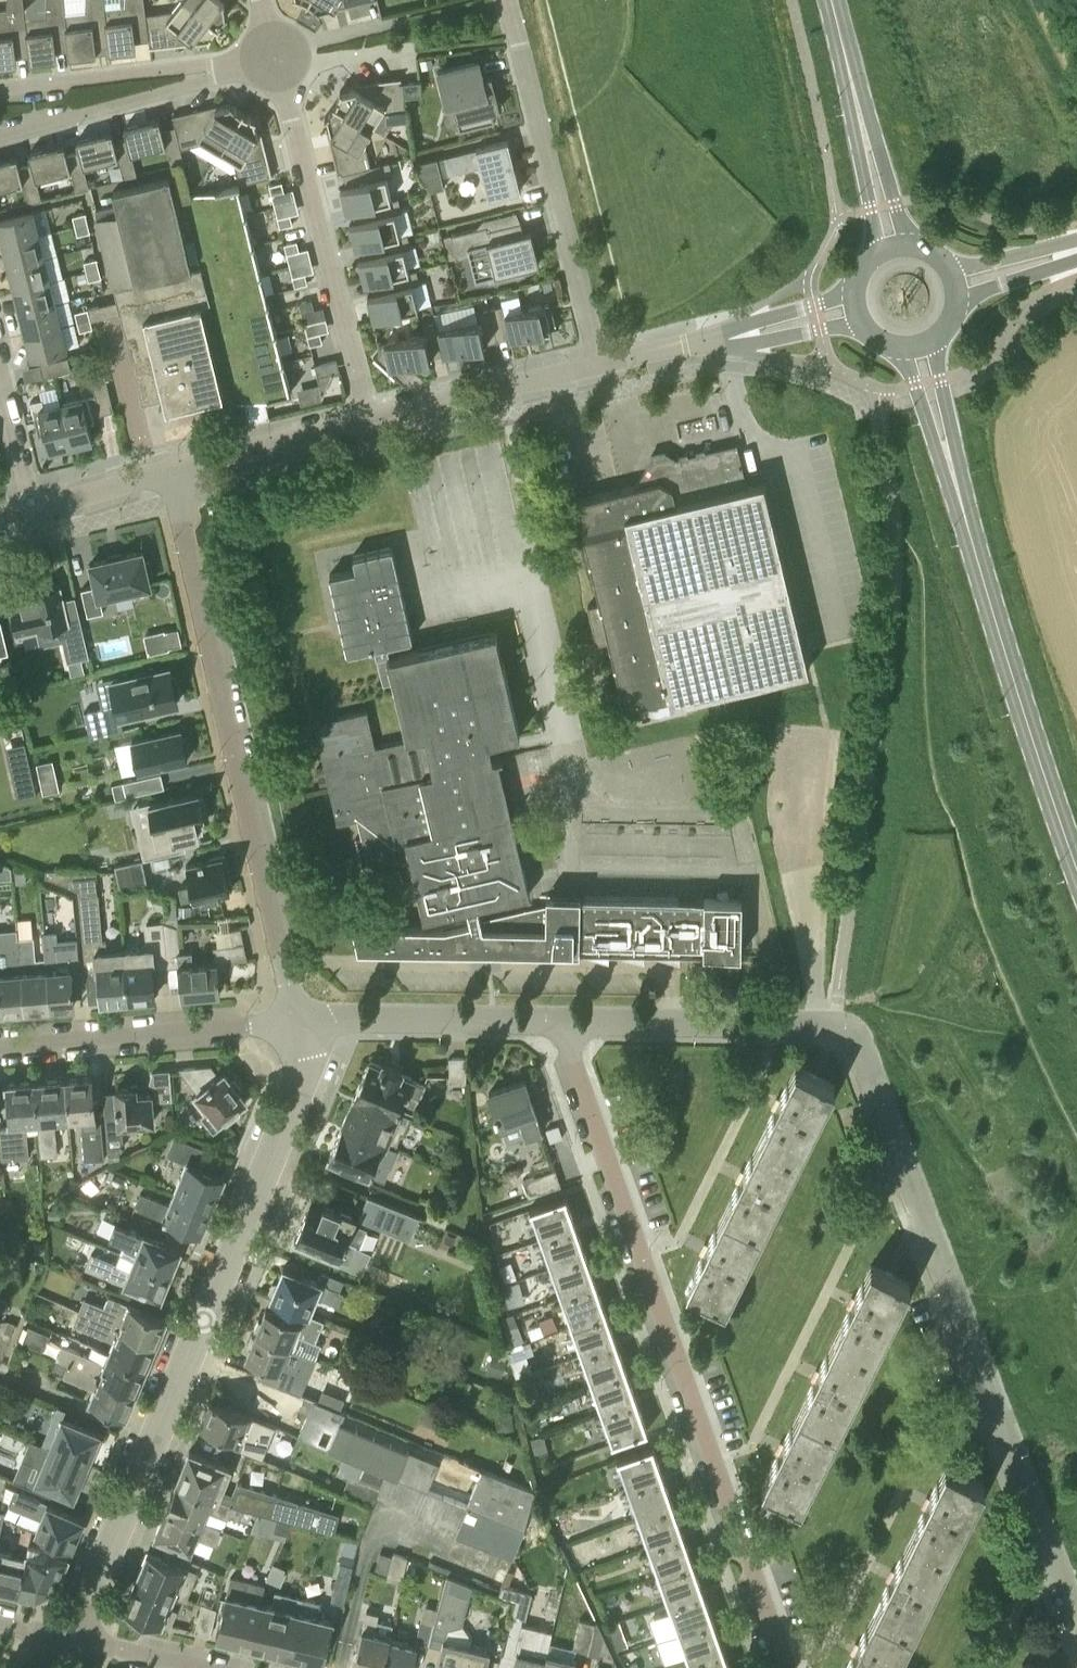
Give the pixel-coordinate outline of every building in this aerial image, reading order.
[(28,54),(29,54),(24,18),(25,18),(24,6),(25,6),(24,0),(7,0),(6,19),(0,20),(0,66),(11,64),(10,55),(14,55),(14,56),(28,54)] [(68,49),(69,49),(64,13),(65,13),(63,0),(42,0),(42,4),(25,6),(24,6),(25,18),(24,18),(29,54),(28,54),(29,62),(50,60),(49,50),(54,50),(54,51),(68,49)] [(65,13),(64,13),(69,49),(68,49),(69,57),(90,55),(89,45),(94,45),(94,46),(108,44),(104,8),(103,0),(63,0),(65,13)] [(104,8),(108,44),(108,52),(130,50),(129,40),(133,40),(133,41),(149,39),(145,13),(146,13),(144,0),(103,0),(104,8)] [(146,13),(145,13),(149,39),(149,44),(164,42),(164,46),(184,43),(183,39),(188,38),(189,36),(192,38),(208,36),(208,38),(209,39),(216,25),(184,0),(180,0),(173,10),(146,13)] [(216,25),(221,19),(228,15),(227,14),(225,15),(224,0),(184,0),(216,25)] [(307,1),(319,11),(320,10),(318,9),(335,5),(337,2),(338,3),(343,2),(344,6),(363,1),(363,0),(308,0),(307,1)] [(432,55),(418,58),(420,69),(435,65),(432,55)] [(459,128),(459,129),(493,121),(493,122),(494,121),(492,111),(500,109),(494,87),(493,87),(493,88),(486,90),(479,60),(438,71),(446,103),(452,101),(459,128)] [(405,110),(403,95),(402,81),(387,83),(387,78),(367,81),(368,86),(363,86),(361,90),(356,88),(341,92),(341,90),(340,90),(334,104),(372,127),(380,113),(405,110)] [(402,81),(403,95),(421,93),(420,79),(402,81)] [(180,147),(181,147),(207,141),(220,149),(242,112),(230,102),(229,103),(230,104),(215,108),(212,111),(211,110),(206,111),(205,107),(186,112),(187,115),(173,119),(175,126),(180,147)] [(350,171),(371,166),(371,165),(365,139),(372,127),(334,104),(330,110),(324,116),(325,117),(327,116),(330,131),(332,131),(334,140),(329,141),(334,160),(337,159),(339,165),(348,162),(350,171)] [(236,170),(240,183),(269,176),(265,162),(268,161),(264,142),(259,143),(257,134),(258,134),(254,118),(256,119),(256,117),(249,115),(242,112),(220,149),(214,160),(231,171),(236,170)] [(131,153),(166,144),(172,167),(185,163),(181,147),(180,147),(175,126),(162,129),(159,118),(124,128),(126,138),(127,138),(131,153)] [(124,179),(137,175),(131,153),(127,138),(126,138),(114,141),(112,131),(76,140),(79,151),(80,151),(84,166),(118,157),(124,179)] [(481,165),(489,197),(520,190),(508,140),(486,145),(476,147),(476,148),(437,157),(414,162),(429,190),(445,186),(442,175),(481,165)] [(76,190),(89,187),(84,166),(80,151),(79,151),(67,154),(64,143),(29,153),(32,163),(36,178),(71,169),(76,190)] [(42,199),(36,178),(32,163),(19,166),(17,156),(0,160),(0,188),(23,182),(29,202),(42,199)] [(346,210),(359,207),(392,198),(386,176),(393,174),(389,160),(371,165),(371,166),(350,171),(353,184),(340,187),(346,210)] [(91,319),(121,312),(120,311),(155,302),(153,300),(206,288),(200,266),(192,268),(170,177),(112,191),(115,203),(95,208),(117,299),(88,306),(91,319)] [(269,185),(271,194),(284,191),(282,181),(269,185)] [(194,227),(247,214),(246,212),(245,213),(238,186),(239,185),(239,183),(184,198),(186,198),(194,227)] [(355,246),(368,243),(401,234),(395,211),(402,210),(399,196),(392,198),(359,207),(362,220),(349,223),(355,246)] [(40,234),(34,209),(18,214),(0,218),(0,236),(2,243),(40,234)] [(75,224),(88,221),(86,211),(72,214),(75,224)] [(252,242),(245,215),(247,215),(247,214),(194,227),(201,257),(254,243),(254,242),(252,242)] [(292,224),(290,214),(277,217),(280,227),(292,224)] [(88,221),(75,224),(77,234),(91,231),(88,221)] [(486,276),(488,283),(525,274),(523,267),(539,263),(533,239),(528,240),(526,232),(523,233),(520,222),(486,230),(485,225),(451,235),(457,257),(485,251),(491,275),(486,276)] [(364,282),(377,279),(410,270),(404,248),(411,246),(407,232),(401,234),(368,243),(371,256),(358,259),(364,282)] [(8,266),(46,256),(40,234),(2,243),(8,266)] [(284,243),(286,253),(299,250),(297,241),(284,243)] [(212,285),(261,273),(261,271),(260,272),(253,245),(254,244),(254,243),(201,257),(202,260),(205,259),(212,285)] [(13,289),(51,279),(46,256),(8,266),(13,289)] [(86,270),(99,266),(97,257),(83,260),(86,270)] [(99,266),(86,270),(88,280),(102,276),(99,266)] [(375,321),(374,318),(419,307),(413,283),(420,282),(416,268),(410,270),(377,279),(380,292),(367,295),(374,321),(375,321)] [(86,272),(78,274),(80,283),(88,281),(86,272)] [(267,301),(260,274),(262,274),(261,273),(212,285),(217,306),(213,307),(215,316),(269,302),(269,301),(267,301)] [(307,283),(305,273),(291,276),(294,286),(307,283)] [(552,278),(540,281),(542,288),(548,292),(555,290),(552,278)] [(19,311),(57,302),(51,279),(13,289),(19,311)] [(120,311),(121,312),(143,403),(162,398),(166,411),(222,397),(221,392),(220,392),(219,391),(218,391),(199,312),(200,312),(200,310),(201,310),(200,305),(209,303),(206,288),(153,300),(155,302),(120,311)] [(299,303),(301,313),(314,310),(312,300),(299,303)] [(25,334),(63,325),(57,302),(19,311),(25,334)] [(275,331),(268,304),(269,303),(269,302),(215,316),(222,345),(264,335),(276,332),(276,330),(275,331)] [(489,307),(497,343),(499,342),(498,340),(509,339),(509,340),(510,340),(510,338),(551,328),(549,323),(554,322),(549,303),(505,314),(503,304),(489,307)] [(496,341),(496,343),(497,343),(489,307),(476,310),(478,321),(440,329),(438,330),(443,352),(443,353),(442,354),(442,355),(469,348),(470,352),(484,350),(483,346),(485,346),(485,344),(484,344),(484,343),(496,341)] [(77,321),(90,317),(88,308),(75,311),(77,321)] [(90,317),(77,321),(80,331),(93,327),(90,317)] [(443,352),(438,330),(440,329),(439,328),(438,329),(436,320),(422,323),(424,334),(378,345),(380,352),(376,357),(374,356),(373,357),(387,370),(390,368),(431,358),(431,356),(430,356),(430,355),(443,352)] [(32,357),(68,348),(63,325),(25,334),(31,359),(32,359),(32,357)] [(276,332),(264,335),(222,345),(229,375),(284,361),(283,360),(282,360),(275,333),(276,333),(276,332)] [(322,342),(319,332),(307,335),(309,345),(322,342)] [(68,356),(38,363),(41,377),(71,369),(68,356)] [(289,390),(286,376),(285,372),(283,362),(284,362),(284,361),(229,375),(231,384),(237,405),(291,391),(291,389),(289,390)] [(329,380),(332,372),(317,376),(319,383),(321,389),(325,388),(328,380),(329,380)] [(323,399),(321,389),(319,383),(296,389),(300,405),(323,399)] [(60,403),(71,445),(93,440),(93,438),(92,438),(88,422),(94,421),(88,396),(60,403)] [(48,451),(71,445),(60,403),(32,410),(38,435),(45,433),(49,449),(48,449),(48,451)] [(596,643),(609,640),(624,705),(668,695),(670,702),(722,690),(808,669),(804,652),(763,481),(747,484),(736,442),(735,443),(736,446),(675,460),(666,454),(652,458),(634,486),(575,500),(600,602),(587,605),(596,643)] [(392,546),(353,555),(356,568),(330,573),(347,652),(374,646),(376,659),(383,686),(393,684),(406,738),(375,745),(367,709),(336,716),(313,721),(316,731),(337,823),(358,818),(369,866),(409,857),(424,919),(467,908),(470,920),(444,926),(352,925),(358,949),(478,951),(478,950),(479,949),(480,955),(486,954),(485,950),(545,951),(579,952),(579,951),(703,953),(703,954),(741,954),(742,898),(729,898),(727,888),(717,890),(718,898),(546,895),(546,903),(481,918),(478,905),(529,893),(522,861),(512,863),(501,817),(511,815),(515,814),(515,812),(511,813),(498,759),(502,757),(502,756),(493,758),(489,742),(520,735),(495,632),(390,656),(387,643),(413,637),(392,546)] [(100,596),(150,584),(147,574),(152,573),(149,559),(144,560),(142,550),(123,554),(123,553),(109,556),(110,557),(91,562),(96,585),(82,588),(88,615),(104,611),(100,596)] [(18,634),(60,624),(68,660),(81,657),(89,655),(76,597),(63,600),(60,587),(54,589),(50,587),(41,589),(38,592),(33,594),(34,598),(21,601),(23,606),(12,608),(18,634)] [(8,652),(0,617),(0,654),(8,652)] [(165,631),(168,647),(182,644),(178,628),(165,631)] [(81,657),(68,660),(71,674),(84,671),(81,657)] [(169,665),(112,679),(117,703),(84,710),(91,737),(123,729),(120,715),(144,710),(145,711),(157,708),(157,707),(177,702),(175,691),(178,691),(175,675),(171,676),(169,665)] [(180,729),(132,741),(139,770),(187,759),(186,752),(189,751),(185,736),(182,737),(180,729)] [(36,793),(30,767),(11,771),(17,798),(36,793)] [(161,772),(123,781),(126,795),(164,787),(161,772)] [(59,788),(55,774),(40,777),(43,792),(59,788)] [(126,795),(123,781),(113,783),(116,798),(126,795)] [(202,810),(205,809),(202,797),(199,798),(197,792),(148,804),(154,828),(139,832),(145,858),(179,850),(176,837),(197,832),(194,817),(203,815),(202,810)] [(179,887),(182,900),(193,897),(194,899),(205,896),(206,899),(219,896),(219,893),(230,890),(225,868),(227,868),(224,853),(210,857),(210,859),(203,861),(203,859),(199,860),(199,862),(186,865),(190,884),(179,887)] [(146,885),(140,860),(114,866),(120,891),(146,885)] [(0,862),(0,879),(12,878),(11,866),(0,862)] [(26,882),(26,869),(14,870),(15,883),(26,882)] [(78,888),(88,1002),(127,999),(122,947),(107,948),(106,940),(103,940),(99,894),(98,894),(96,880),(97,879),(96,869),(52,869),(46,869),(45,875),(51,877),(50,878),(78,888)] [(177,915),(177,913),(176,908),(175,894),(169,891),(166,899),(168,916),(177,915)] [(177,905),(177,913),(177,915),(190,915),(190,905),(177,905)] [(163,921),(167,965),(178,964),(181,994),(220,991),(218,974),(226,973),(225,961),(248,960),(244,942),(233,944),(233,943),(212,945),(214,960),(193,962),(192,948),(180,949),(179,943),(177,915),(168,916),(163,916),(163,921)] [(141,945),(122,947),(127,999),(155,997),(152,966),(167,965),(163,921),(146,922),(147,926),(145,926),(146,940),(141,945)] [(230,929),(233,943),(233,944),(244,942),(240,927),(230,929)] [(43,935),(45,956),(46,968),(49,1006),(74,1004),(71,981),(82,981),(78,931),(57,933),(43,934),(43,935)] [(46,968),(45,956),(36,957),(34,935),(32,935),(17,936),(23,1008),(35,1007),(37,1008),(43,1008),(46,1006),(49,1006),(46,968)] [(13,1009),(23,1008),(17,936),(8,937),(0,938),(0,1010),(4,1010),(6,1011),(11,1010),(13,1009)] [(450,1082),(466,1082),(466,1057),(450,1057),(450,1082)] [(396,1112),(397,1109),(399,1105),(413,1112),(424,1085),(410,1079),(411,1076),(400,1071),(401,1068),(383,1061),(382,1064),(371,1059),(370,1063),(368,1062),(354,1096),(356,1096),(396,1112)] [(219,1075),(211,1065),(177,1068),(197,1093),(192,1097),(214,1125),(246,1100),(224,1072),(219,1075)] [(759,1139),(798,1158),(834,1084),(800,1067),(799,1068),(795,1066),(780,1096),(775,1106),(759,1139)] [(156,1100),(172,1099),(169,1068),(152,1070),(149,1081),(155,1083),(156,1100)] [(100,1112),(96,1112),(92,1075),(65,1077),(69,1118),(81,1117),(84,1160),(104,1158),(100,1112)] [(35,1080),(38,1121),(37,1121),(40,1156),(58,1154),(55,1119),(69,1118),(65,1077),(35,1080)] [(520,1122),(524,1136),(542,1130),(525,1079),(489,1092),(496,1113),(494,1114),(499,1129),(520,1122)] [(37,1121),(38,1121),(35,1080),(6,1083),(9,1127),(0,1127),(0,1148),(1,1158),(29,1156),(26,1121),(37,1121)] [(115,1088),(116,1095),(103,1096),(106,1135),(123,1134),(122,1125),(153,1122),(151,1093),(136,1095),(135,1087),(115,1088)] [(402,1133),(403,1134),(411,1116),(401,1112),(402,1111),(397,1109),(396,1112),(356,1096),(348,1114),(346,1114),(341,1127),(395,1149),(402,1133)] [(385,1173),(395,1149),(341,1127),(329,1157),(369,1174),(372,1168),(385,1173)] [(172,1192),(211,1208),(224,1175),(204,1167),(205,1163),(197,1160),(202,1148),(174,1136),(167,1154),(184,1161),(172,1192)] [(723,1213),(761,1231),(798,1158),(759,1139),(744,1169),(739,1180),(723,1213)] [(108,1161),(121,1159),(120,1148),(107,1149),(108,1161)] [(528,1196),(561,1185),(555,1168),(523,1180),(528,1196)] [(111,1179),(110,1179),(105,1170),(81,1184),(87,1194),(88,1193),(89,1195),(101,1188),(100,1186),(111,1179)] [(114,1171),(110,1179),(121,1184),(125,1175),(114,1171)] [(134,1206),(180,1225),(200,1233),(211,1208),(172,1192),(168,1202),(140,1191),(134,1206)] [(368,1194),(358,1218),(410,1239),(420,1215),(368,1194)] [(541,1237),(575,1225),(565,1196),(531,1207),(538,1225),(537,1226),(541,1237)] [(294,1240),(339,1258),(349,1262),(357,1244),(360,1245),(367,1226),(355,1221),(357,1216),(320,1201),(317,1209),(308,1205),(294,1240)] [(48,1217),(60,1217),(60,1209),(48,1209),(48,1217)] [(761,1231),(723,1213),(708,1242),(703,1253),(687,1286),(691,1288),(725,1305),(761,1231)] [(120,1252),(170,1272),(180,1248),(115,1221),(109,1235),(124,1241),(120,1252)] [(552,1266),(585,1254),(575,1225),(541,1237),(545,1250),(546,1250),(552,1266)] [(43,1241),(35,1241),(34,1253),(43,1254),(43,1241)] [(122,1282),(140,1289),(160,1297),(170,1272),(120,1252),(116,1261),(91,1251),(85,1267),(122,1282)] [(561,1295),(595,1283),(585,1254),(552,1266),(558,1283),(557,1283),(561,1295)] [(835,1337),(873,1356),(909,1282),(875,1266),(870,1264),(855,1295),(849,1307),(835,1337)] [(340,1289),(344,1280),(322,1271),(318,1281),(283,1266),(270,1297),(289,1305),(289,1304),(310,1313),(317,1297),(321,1298),(322,1297),(338,1304),(344,1290),(340,1289)] [(572,1324),(606,1312),(595,1283),(561,1295),(566,1308),(566,1307),(572,1324)] [(78,1309),(156,1341),(165,1318),(131,1303),(132,1301),(128,1299),(127,1302),(117,1298),(113,1308),(84,1296),(78,1309)] [(291,1349),(298,1333),(316,1340),(325,1319),(310,1313),(289,1304),(289,1305),(284,1317),(266,1309),(255,1334),(291,1349)] [(108,1350),(146,1366),(156,1341),(78,1309),(73,1323),(112,1339),(108,1350)] [(582,1353),(616,1342),(606,1312),(572,1324),(578,1341),(577,1341),(582,1353)] [(539,1319),(544,1333),(558,1328),(553,1314),(539,1319)] [(8,1319),(3,1330),(13,1334),(17,1323),(8,1319)] [(504,1326),(511,1344),(524,1339),(518,1321),(504,1326)] [(303,1381),(313,1358),(291,1349),(255,1334),(254,1337),(251,1336),(248,1345),(250,1346),(245,1358),(264,1365),(259,1377),(277,1384),(282,1373),(303,1381)] [(798,1411),(837,1430),(873,1356),(835,1337),(819,1368),(815,1378),(798,1411)] [(592,1382),(626,1371),(616,1342),(582,1353),(586,1365),(592,1382)] [(56,1357),(136,1390),(146,1366),(108,1350),(103,1361),(62,1344),(56,1357)] [(487,1371),(501,1377),(507,1360),(493,1354),(487,1371)] [(91,1402),(91,1400),(125,1414),(136,1390),(56,1357),(52,1369),(63,1374),(63,1375),(92,1387),(87,1400),(91,1402)] [(602,1412),(636,1400),(626,1371),(592,1382),(598,1399),(597,1399),(602,1412)] [(472,1382),(453,1374),(449,1385),(468,1393),(472,1382)] [(270,1423),(210,1398),(209,1402),(200,1423),(260,1448),(270,1423)] [(318,1444),(355,1459),(385,1471),(396,1476),(408,1481),(420,1486),(432,1491),(444,1496),(456,1500),(467,1505),(496,1517),(524,1529),(536,1490),(458,1457),(453,1469),(439,1463),(439,1462),(341,1421),(345,1413),(314,1400),(298,1435),(318,1444)] [(606,1423),(613,1441),(646,1429),(636,1400),(602,1412),(606,1423)] [(544,1409),(533,1414),(538,1425),(548,1421),(544,1409)] [(500,1412),(495,1418),(496,1430),(513,1429),(512,1411),(500,1412)] [(837,1430),(798,1411),(784,1440),(778,1452),(762,1485),(767,1487),(766,1487),(774,1491),(787,1497),(801,1504),(837,1430)] [(102,1433),(60,1415),(48,1446),(47,1446),(86,1463),(93,1447),(95,1448),(102,1433)] [(543,1433),(530,1437),(535,1452),(547,1448),(543,1433)] [(33,1487),(56,1497),(60,1488),(76,1495),(82,1480),(80,1479),(86,1463),(47,1446),(48,1446),(30,1438),(22,1458),(40,1465),(34,1480),(36,1481),(33,1487)] [(628,1487),(662,1475),(652,1445),(618,1457),(625,1475),(624,1475),(628,1487)] [(245,1509),(246,1508),(258,1512),(270,1515),(277,1493),(264,1489),(252,1486),(235,1481),(230,1492),(222,1489),(231,1467),(189,1450),(177,1480),(219,1498),(232,1503),(232,1504),(245,1509)] [(372,1503),(376,1494),(385,1471),(355,1459),(342,1491),(372,1503)] [(909,1538),(948,1557),(984,1483),(970,1476),(960,1471),(950,1466),(949,1466),(945,1464),(930,1496),(925,1507),(909,1538)] [(376,1494),(387,1499),(396,1476),(385,1471),(376,1494)] [(639,1516),(672,1504),(662,1475),(628,1487),(632,1499),(633,1499),(639,1516)] [(387,1499),(399,1504),(408,1481),(396,1476),(387,1499)] [(166,1507),(203,1522),(204,1520),(209,1509),(227,1517),(232,1504),(232,1503),(219,1498),(177,1480),(166,1507)] [(399,1504),(411,1508),(420,1486),(408,1481),(399,1504)] [(411,1508),(422,1513),(432,1491),(420,1486),(411,1508)] [(39,1517),(34,1529),(71,1545),(83,1517),(14,1488),(9,1499),(9,1500),(9,1501),(9,1502),(9,1503),(10,1504),(11,1505),(39,1517)] [(422,1513),(434,1518),(444,1496),(432,1491),(422,1513)] [(434,1518),(446,1523),(456,1500),(444,1496),(434,1518)] [(446,1523),(458,1528),(467,1505),(456,1500),(446,1523)] [(300,1523),(332,1533),(338,1513),(306,1503),(300,1523)] [(648,1545),(683,1533),(672,1504),(639,1516),(645,1533),(644,1533),(648,1545)] [(455,1535),(484,1547),(496,1517),(467,1505),(458,1528),(455,1535)] [(192,1549),(197,1536),(216,1544),(222,1528),(204,1520),(203,1522),(166,1507),(155,1534),(192,1549)] [(283,1519),(275,1516),(272,1531),(286,1534),(292,1521),(283,1519)] [(496,1517),(484,1547),(512,1558),(521,1538),(524,1529),(496,1517)] [(659,1574),(693,1562),(683,1533),(648,1545),(653,1557),(659,1574)] [(873,1612),(912,1631),(948,1557),(909,1538),(895,1568),(889,1580),(873,1612)] [(26,1553),(18,1590),(36,1594),(55,1584),(68,1554),(51,1547),(29,1541),(26,1553)] [(18,1590),(26,1553),(0,1547),(0,1586),(18,1590)] [(136,1578),(175,1595),(175,1593),(187,1598),(199,1569),(197,1569),(200,1563),(170,1551),(167,1559),(147,1551),(145,1557),(136,1578)] [(392,1555),(387,1574),(403,1578),(408,1555),(393,1551),(392,1555)] [(337,1578),(349,1581),(353,1564),(340,1561),(337,1578)] [(273,1562),(266,1577),(281,1583),(287,1568),(273,1562)] [(669,1604),(703,1592),(693,1562),(659,1574),(665,1591),(664,1591),(669,1604)] [(466,1643),(445,1638),(448,1627),(462,1623),(473,1584),(447,1573),(436,1616),(429,1642),(441,1645),(436,1667),(460,1667),(466,1643)] [(171,1605),(175,1595),(136,1578),(127,1600),(132,1602),(130,1608),(169,1624),(176,1607),(171,1605)] [(349,1581),(337,1578),(332,1599),(345,1602),(349,1581)] [(251,1644),(260,1598),(262,1589),(264,1586),(246,1582),(243,1594),(226,1590),(225,1594),(226,1594),(216,1635),(251,1644)] [(533,1592),(502,1583),(498,1594),(514,1601),(511,1614),(526,1618),(533,1592)] [(290,1653),(299,1611),(303,1595),(275,1589),(272,1601),(260,1598),(251,1644),(290,1653)] [(680,1633),(713,1621),(703,1592),(669,1604),(673,1615),(680,1633)] [(303,1595),(299,1611),(290,1653),(322,1661),(332,1618),(317,1614),(320,1600),(303,1595)] [(216,1606),(202,1602),(195,1630),(210,1634),(216,1606)] [(390,1636),(390,1637),(393,1622),(377,1619),(379,1613),(366,1610),(352,1667),(354,1667),(357,1667),(382,1667),(390,1636)] [(416,1639),(429,1642),(436,1616),(423,1612),(416,1639)] [(873,1612),(859,1642),(854,1653),(846,1667),(894,1667),(912,1631),(873,1612)] [(572,1647),(588,1650),(595,1621),(579,1617),(572,1647)] [(595,1621),(588,1650),(587,1652),(600,1655),(605,1637),(597,1620),(595,1621)] [(610,1633),(622,1629),(618,1620),(607,1624),(610,1633)] [(689,1662),(723,1650),(713,1621),(680,1633),(685,1648),(684,1649),(689,1662)] [(547,1651),(552,1630),(540,1627),(540,1626),(524,1623),(513,1667),(543,1667),(547,1651)] [(417,1643),(390,1637),(390,1636),(382,1667),(411,1667),(417,1643)] [(613,1655),(605,1637),(601,1652),(613,1655)] [(460,1667),(485,1667),(490,1649),(466,1643),(460,1667)] [(689,1662),(691,1667),(730,1667),(723,1650),(689,1662)] [(543,1667),(574,1667),(577,1658),(547,1651),(543,1667)] [(636,1660),(630,1662),(632,1667),(639,1667),(636,1660)]
